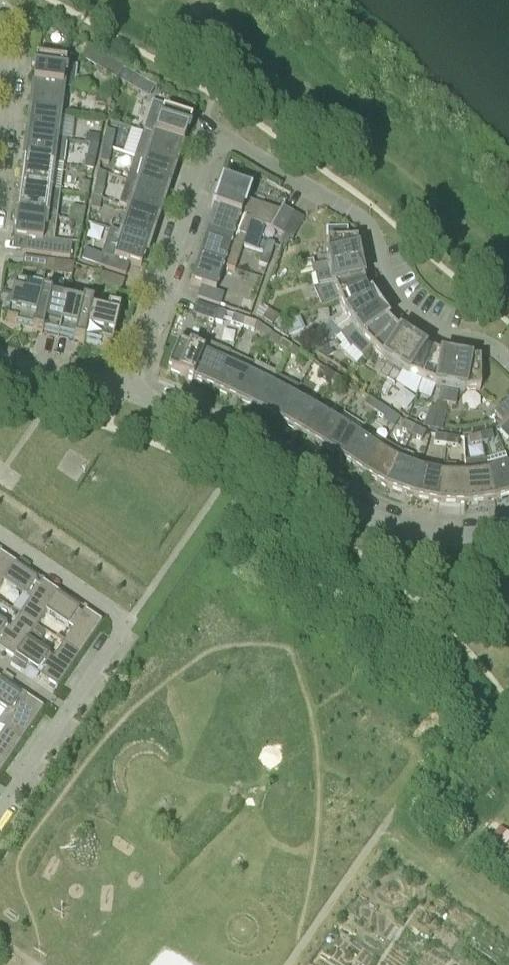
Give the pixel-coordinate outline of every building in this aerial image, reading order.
[(96,67),(117,80),(123,68),(102,56),(96,67)] [(33,85),(34,85),(63,88),(73,90),(76,69),(66,67),(66,62),(36,58),(33,85)] [(139,92),(146,81),(123,68),(117,80),(139,92)] [(31,111),(60,115),(63,88),(34,85),(31,111)] [(120,203),(131,207),(164,104),(154,100),(144,131),(133,127),(125,152),(135,156),(120,203)] [(28,136),(56,140),(60,115),(31,111),(28,136)] [(155,136),(183,146),(192,120),(164,111),(155,136)] [(104,145),(113,148),(116,133),(107,131),(104,145)] [(85,169),(93,170),(98,146),(96,145),(98,134),(91,133),(85,169)] [(24,162),(53,165),(56,140),(28,136),(24,162)] [(147,161),(174,170),(183,146),(155,136),(147,161)] [(101,162),(109,164),(113,148),(104,145),(101,162)] [(139,185),(166,194),(174,170),(147,161),(139,185)] [(21,187),(50,191),(53,165),(24,162),(21,187)] [(80,194),(88,196),(91,184),(82,182),(80,194)] [(214,209),(241,218),(249,193),(223,184),(214,209)] [(93,196),(102,199),(104,187),(96,185),(93,196)] [(131,210),(158,219),(166,194),(139,185),(131,210)] [(18,213),(46,216),(50,191),(21,187),(18,213)] [(91,209),(99,210),(102,199),(93,196),(91,209)] [(69,221),(82,224),(84,210),(72,207),(69,221)] [(272,228),(282,234),(294,213),(284,208),(272,228)] [(207,234),(233,243),(241,218),(214,209),(207,234)] [(122,234),(150,243),(158,219),(131,210),(122,234)] [(46,216),(18,213),(14,239),(26,241),(25,253),(52,256),(57,218),(46,216)] [(282,234),(293,241),(305,220),(294,213),(282,234)] [(150,243),(122,234),(114,258),(104,255),(100,267),(126,276),(130,264),(142,268),(150,243)] [(199,259),(224,267),(233,243),(207,234),(199,259)] [(264,253),(272,256),(276,244),(267,242),(264,253)] [(315,276),(357,266),(357,242),(327,243),(328,258),(327,259),(328,264),(314,268),(315,276)] [(260,265),(268,267),(272,256),(264,253),(260,265)] [(22,270),(46,273),(48,261),(24,258),(22,270)] [(224,267),(199,259),(191,284),(202,288),(198,299),(221,307),(225,295),(216,292),(224,267)] [(340,301),(367,289),(358,268),(360,267),(360,266),(357,266),(315,276),(317,284),(332,281),(333,287),(334,287),(340,301)] [(98,285),(121,292),(125,281),(102,273),(98,285)] [(7,323),(33,329),(40,297),(25,294),(27,288),(15,285),(7,323)] [(340,334),(341,335),(379,310),(378,309),(376,311),(367,289),(340,301),(345,314),(345,315),(348,320),(327,334),(331,339),(340,334)] [(32,333),(57,339),(67,300),(41,294),(40,297),(33,329),(32,333)] [(85,341),(92,309),(93,306),(67,300),(57,339),(84,345),(85,341)] [(193,315),(215,323),(219,311),(196,303),(193,315)] [(92,309),(85,341),(112,347),(120,309),(109,306),(107,313),(92,309)] [(362,339),(373,349),(393,328),(377,312),(379,310),(341,335),(346,343),(358,334),(361,339),(362,339)] [(231,324),(243,328),(246,319),(234,316),(231,324)] [(266,340),(271,333),(257,323),(246,319),(243,328),(254,331),(266,340)] [(380,376),(387,381),(412,342),(410,344),(393,328),(373,349),(384,360),(383,360),(388,364),(380,376)] [(288,354),(293,347),(271,333),(266,340),(278,348),(288,354)] [(403,373),(422,381),(432,353),(411,345),(413,343),(412,342),(387,381),(395,385),(403,373)] [(193,383),(194,381),(204,354),(179,344),(168,370),(192,380),(191,383),(193,383)] [(288,354),(298,361),(303,354),(293,347),(288,354)] [(439,403),(448,405),(455,362),(432,353),(422,381),(419,389),(433,394),(436,387),(442,389),(439,403)] [(194,381),(216,390),(226,364),(204,354),(194,381)] [(455,360),(455,362),(448,405),(456,406),(459,392),(465,393),(465,392),(481,391),(480,362),(456,362),(456,360),(455,360)] [(216,390),(238,400),(249,375),(226,364),(216,390)] [(321,376),(331,383),(336,376),(326,369),(321,376)] [(238,400),(259,411),(272,386),(249,375),(238,400)] [(331,383),(342,390),(346,383),(336,376),(331,383)] [(259,411),(281,422),(294,398),(272,386),(259,411)] [(281,422),(302,434),(316,410),(294,398),(281,422)] [(375,412),(380,405),(369,398),(365,405),(375,412)] [(503,422),(508,416),(508,399),(495,413),(503,422)] [(375,412),(385,419),(390,411),(380,405),(375,412)] [(302,434),(323,447),(338,423),(316,410),(302,434)] [(344,460),(359,436),(365,427),(344,413),(338,423),(323,447),(344,460)] [(401,430),(412,435),(416,428),(405,422),(401,430)] [(508,440),(508,428),(506,425),(500,431),(508,440)] [(412,435),(423,441),(427,433),(416,428),(412,435)] [(483,443),(494,441),(492,432),(481,435),(483,443)] [(435,444),(447,445),(448,437),(436,435),(435,444)] [(471,446),(483,443),(481,435),(469,438),(471,446)] [(344,460),(364,474),(379,449),(359,436),(344,460)] [(459,447),(465,447),(464,438),(460,438),(448,437),(447,445),(459,447)] [(364,474),(388,487),(400,462),(405,451),(386,439),(379,449),(364,474)] [(388,487),(413,497),(421,470),(400,462),(388,487)] [(440,502),(468,503),(466,475),(455,475),(455,465),(444,465),(443,474),(440,502)] [(508,495),(508,466),(489,472),(495,500),(508,495)] [(413,497),(440,502),(443,474),(421,470),(413,497)] [(468,503),(495,500),(489,472),(466,475),(468,503)] [(4,583),(17,564),(0,553),(0,589),(4,583)] [(37,626),(47,612),(60,593),(17,564),(4,583),(30,601),(21,615),(37,626)] [(63,644),(80,655),(102,622),(60,593),(47,612),(73,630),(63,644)] [(27,641),(37,626),(21,615),(11,629),(0,622),(0,649),(15,659),(27,641)] [(27,641),(15,659),(25,666),(57,688),(80,655),(63,644),(54,658),(27,641)] [(15,659),(11,665),(21,672),(25,666),(15,659)] [(5,674),(1,679),(11,686),(15,680),(5,674)] [(21,741),(44,708),(11,686),(1,679),(0,681),(0,706),(14,716),(5,730),(21,741)] [(21,741),(5,730),(0,737),(0,773),(21,741)]
